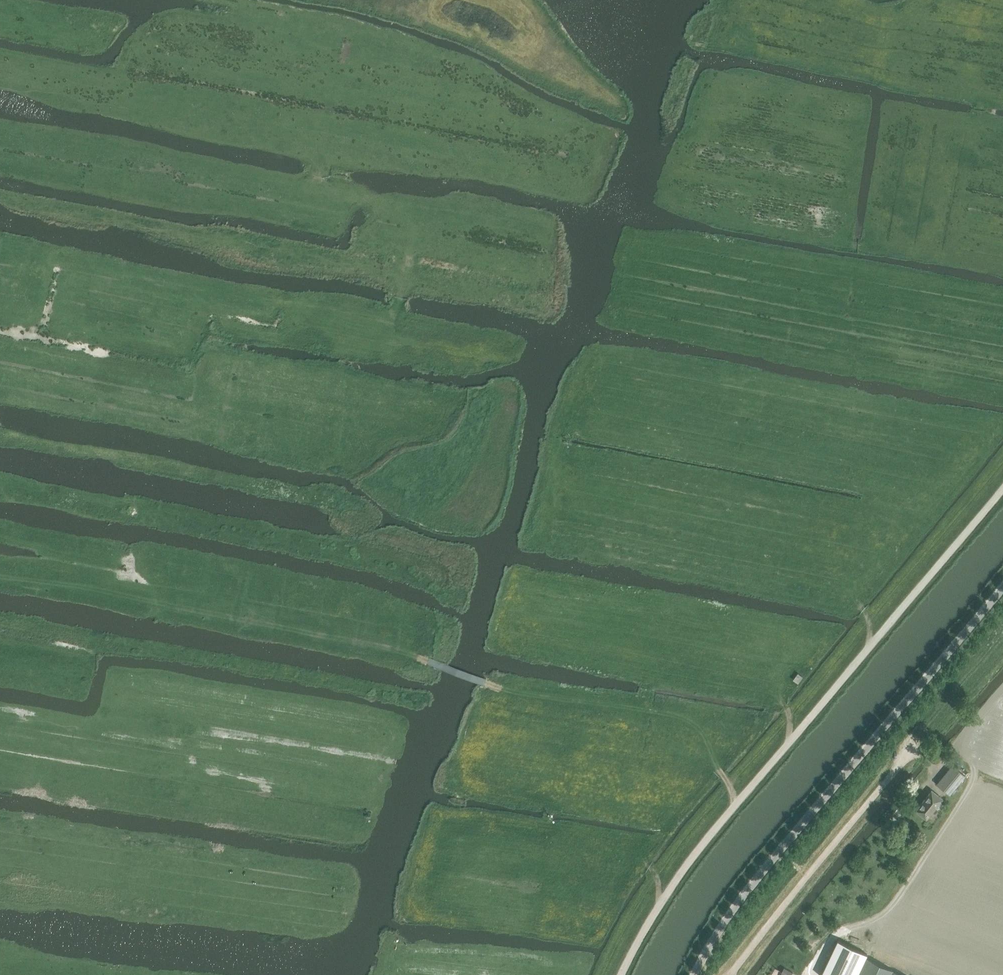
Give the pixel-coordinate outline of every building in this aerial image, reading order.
[(953,766),(937,785),(950,795),(966,776),(953,766)] [(943,799),(932,791),(916,811),(927,819),(936,807),(938,808),(940,808),(942,805),(942,803),(940,802),(943,799)] [(866,958),(867,955),(837,941),(821,974),(902,974),(866,958)]
